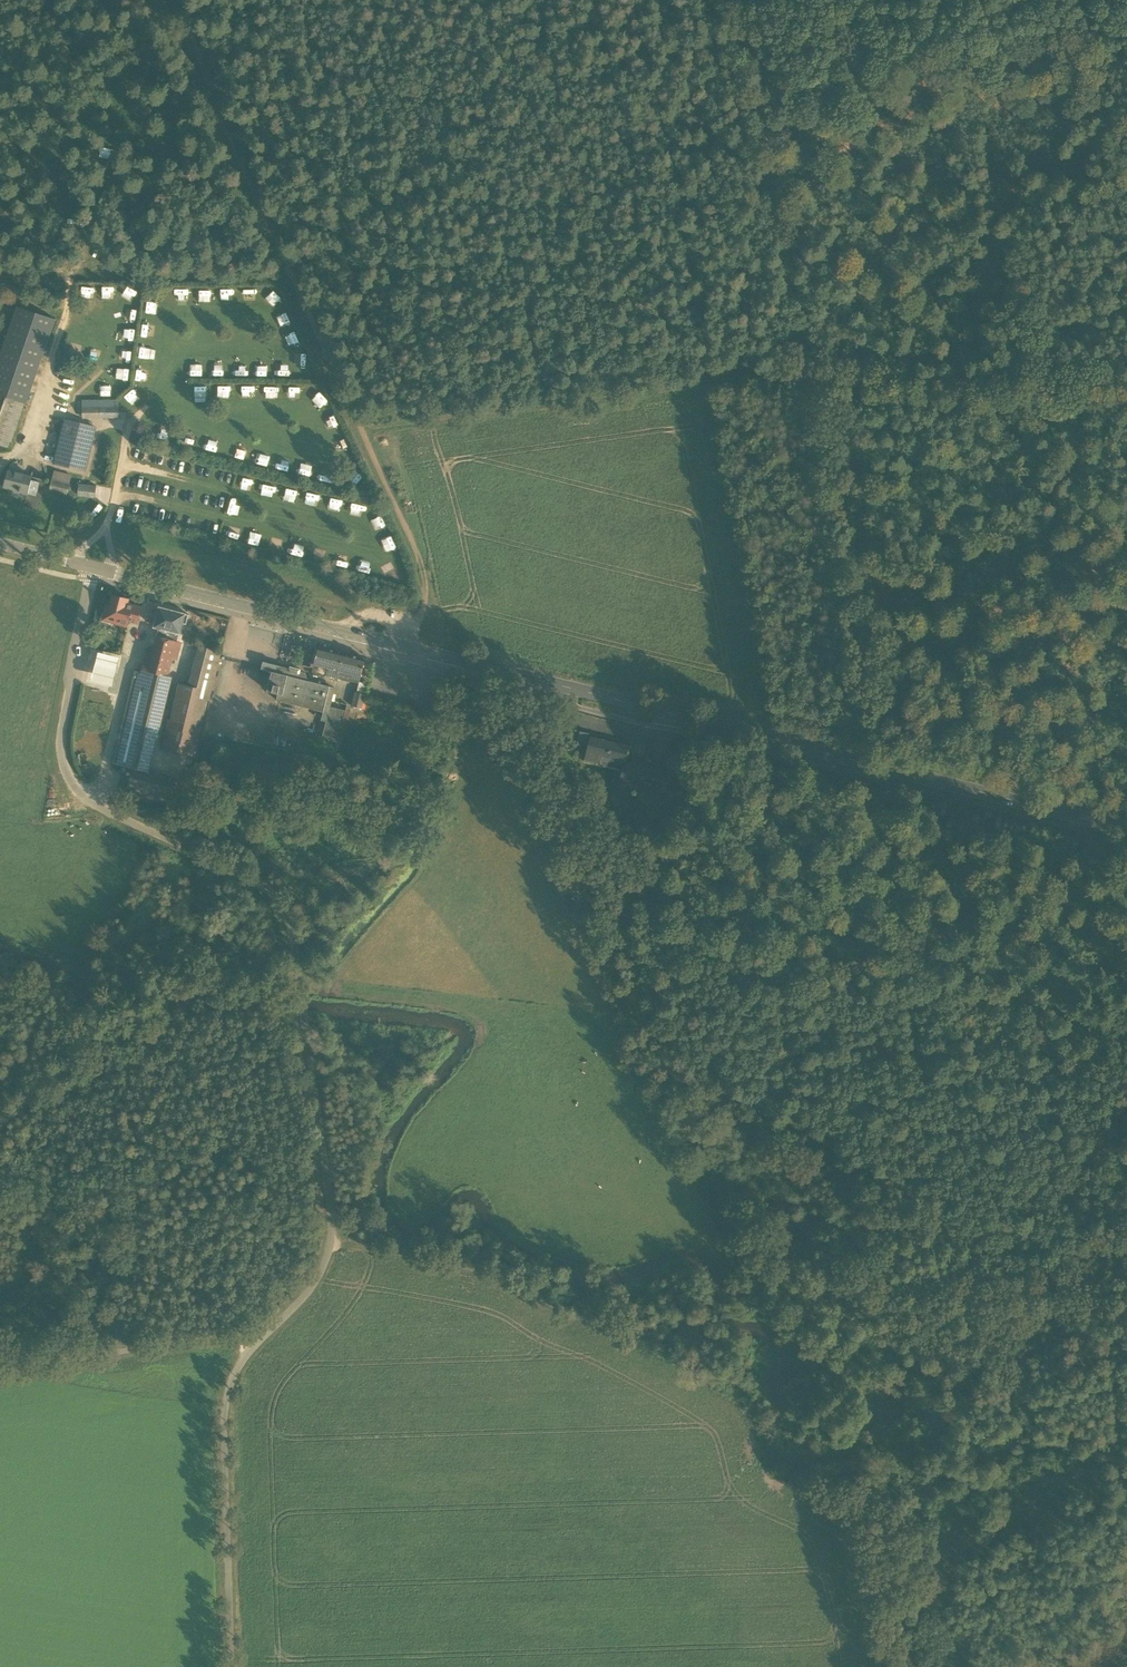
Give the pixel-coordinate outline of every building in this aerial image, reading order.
[(111,297),(112,287),(104,286),(103,297),(111,297)] [(121,298),(129,302),(134,291),(126,287),(121,298)] [(222,287),(222,304),(233,304),(232,287),(222,287)] [(255,304),(255,288),(246,287),(245,304),(255,304)] [(188,299),(187,288),(177,288),(177,299),(188,299)] [(156,313),(157,302),(147,301),(145,312),(156,313)] [(136,317),(138,308),(127,307),(126,316),(136,317)] [(281,325),(290,321),(287,313),(277,316),(281,325)] [(152,335),(154,325),(144,323),(142,334),(152,335)] [(123,335),(134,336),(134,327),(124,327),(123,335)] [(290,342),(299,338),(295,331),(286,335),(290,342)] [(70,341),(68,349),(80,353),(82,344),(70,341)] [(129,359),(130,348),(121,347),(119,358),(129,359)] [(101,360),(102,349),(90,348),(88,358),(101,360)] [(139,358),(150,358),(150,349),(139,348),(139,358)] [(296,353),(296,363),(306,364),(307,354),(296,353)] [(287,375),(288,358),(277,357),(277,374),(287,375)] [(233,373),(246,373),(246,362),(233,362),(233,373)] [(224,374),(223,363),(212,364),(212,375),(224,374)] [(189,374),(201,375),(202,364),(189,364),(189,374)] [(257,375),(268,375),(268,365),(257,365),(257,375)] [(120,366),(118,378),(128,379),(130,368),(120,366)] [(146,380),(147,371),(137,369),(135,379),(146,380)] [(229,395),(229,385),(219,385),(219,395),(229,395)] [(275,396),(275,386),(266,386),(266,396),(275,396)] [(287,396),(297,396),(297,386),(287,386),(287,396)] [(9,446),(24,402),(0,394),(0,443),(9,446)] [(312,399),(316,406),(325,401),(321,394),(312,399)] [(83,417),(94,417),(119,417),(119,405),(82,406),(83,417)] [(334,415),(324,419),(328,428),(338,424),(334,415)] [(96,427),(76,422),(65,419),(54,463),(85,471),(96,427)] [(191,445),(194,435),(184,432),(181,442),(191,445)] [(336,440),(339,447),(347,444),(344,437),(336,440)] [(239,447),(237,456),(245,459),(248,449),(239,447)] [(265,465),(269,455),(260,452),(256,461),(265,465)] [(322,468),(320,479),(330,481),(331,470),(322,468)] [(8,470),(7,476),(4,486),(19,490),(17,494),(27,496),(24,506),(39,510),(46,480),(8,470)] [(71,475),(65,473),(54,471),(53,479),(52,479),(50,489),(67,494),(70,483),(69,483),(71,475)] [(262,492),(271,494),(273,484),(265,482),(262,492)] [(97,486),(90,485),(79,484),(78,494),(95,496),(97,486)] [(233,526),(231,536),(241,538),(244,529),(233,526)] [(294,552),(301,555),(304,546),(297,544),(294,552)] [(129,626),(129,623),(136,625),(141,607),(132,605),(132,607),(127,606),(129,599),(113,594),(110,605),(108,605),(105,614),(116,617),(115,622),(129,626)] [(127,792),(170,803),(176,779),(150,773),(173,677),(166,675),(171,657),(176,659),(183,634),(177,632),(182,612),(165,607),(149,670),(142,668),(141,672),(136,671),(113,763),(133,768),(127,792)] [(209,701),(222,651),(199,645),(189,684),(180,682),(171,719),(168,718),(161,748),(195,756),(208,700),(209,701)] [(343,653),(319,646),(318,646),(312,672),(313,672),(313,674),(319,676),(320,674),(337,678),(339,670),(343,653)] [(359,682),(365,658),(343,653),(339,670),(337,678),(350,681),(350,680),(359,682)] [(281,701),(312,709),(323,712),(330,686),(309,680),(305,672),(263,661),(261,668),(272,671),(267,691),(283,694),(281,701)] [(355,691),(352,705),(363,707),(366,693),(355,691)] [(333,700),(332,705),(346,708),(347,703),(333,700)] [(330,707),(322,738),(338,742),(346,711),(330,707)] [(585,755),(623,765),(624,761),(625,761),(628,750),(597,742),(597,739),(589,737),(585,755)] [(666,762),(677,771),(686,761),(675,752),(666,762)] [(619,780),(639,785),(644,766),(625,761),(624,761),(623,765),(619,780)]
